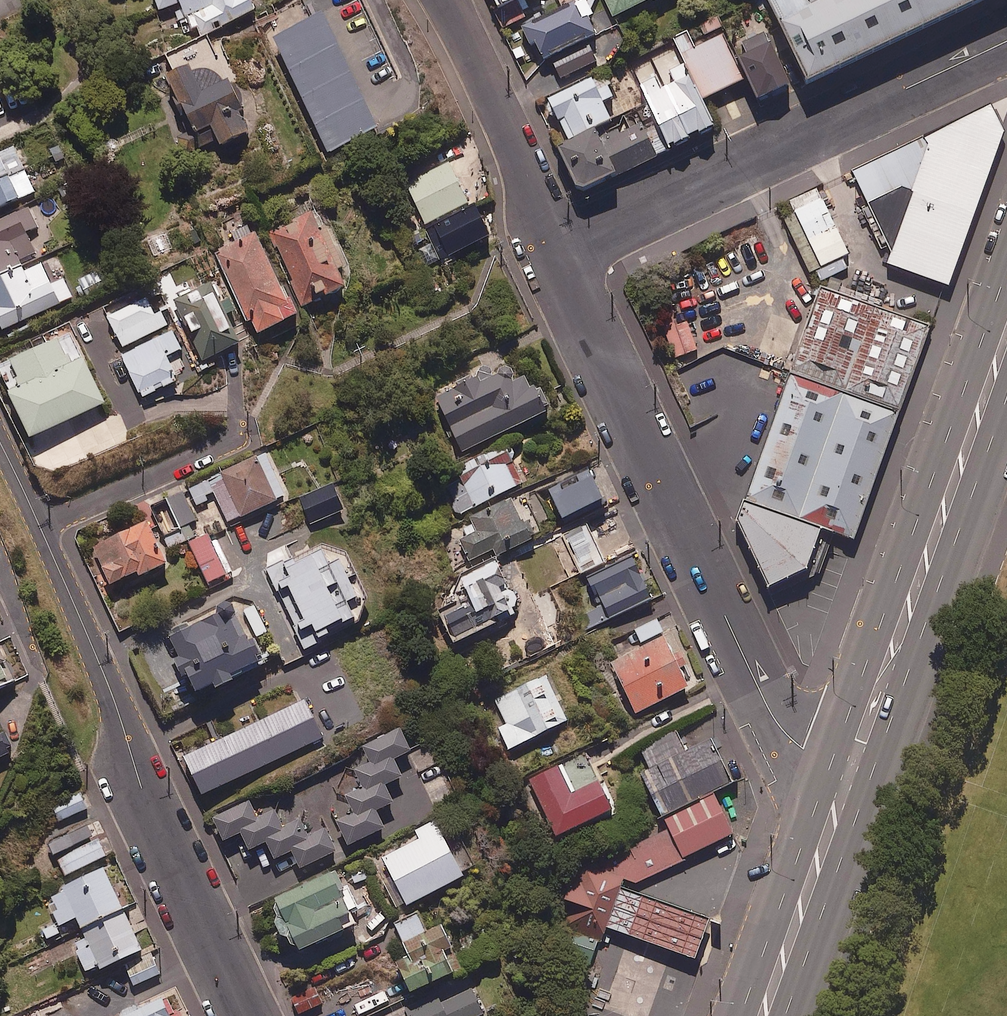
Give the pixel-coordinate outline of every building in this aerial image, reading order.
[(161,14),(180,6),(192,33),(219,21),(222,30),(257,15),(250,0),(155,0),(161,14)] [(502,14),(532,0),(495,0),(502,14)] [(597,19),(594,12),(598,0),(591,0),(590,3),(589,1),(529,29),(545,65),(599,40),(590,22),(597,19)] [(614,20),(661,0),(606,0),(614,20)] [(806,82),(980,0),(767,0),(806,82)] [(718,15),(698,24),(704,37),(724,29),(718,15)] [(379,134),(325,18),(276,41),(331,157),(379,134)] [(793,91),(759,19),(748,25),(754,37),(734,47),(761,106),(793,91)] [(689,32),(674,39),(682,55),(696,48),(689,32)] [(745,83),(723,36),(683,55),(705,102),(745,83)] [(670,38),(643,51),(648,62),(676,50),(670,38)] [(665,80),(693,145),(717,134),(689,69),(665,80)] [(226,88),(224,83),(216,76),(202,73),(169,85),(188,129),(180,132),(190,155),(220,142),(223,150),(252,137),(244,118),(246,108),(244,98),(237,90),(230,86),(226,88)] [(617,179),(602,146),(597,133),(613,126),(604,105),(616,100),(605,75),(546,102),(554,120),(558,118),(571,147),(562,151),(583,198),(618,182),(617,179)] [(661,127),(673,154),(693,145),(665,80),(644,89),(661,127)] [(957,282),(1004,155),(1006,146),(1006,98),(864,167),(900,245),(893,258),(957,282)] [(673,154),(661,127),(645,135),(642,128),(602,146),(617,179),(673,154)] [(37,195),(15,151),(0,159),(0,214),(37,195)] [(467,204),(450,164),(407,182),(425,223),(467,204)] [(849,256),(817,189),(791,201),(823,269),(849,256)] [(30,210),(0,224),(0,331),(1,332),(73,298),(62,276),(67,274),(58,253),(39,262),(26,234),(38,228),(30,210)] [(491,242),(478,210),(428,231),(441,263),(491,242)] [(304,310),(348,292),(342,277),(346,275),(329,233),(323,236),(315,214),(272,232),(304,310)] [(256,235),(216,253),(249,325),(252,324),(259,338),(296,322),(256,235)] [(98,271),(72,284),(80,300),(106,287),(98,271)] [(800,370),(906,409),(938,323),(832,284),(800,370)] [(232,317),(226,304),(223,306),(214,287),(175,304),(202,363),(241,346),(229,318),(232,317)] [(168,326),(154,298),(109,321),(123,349),(168,326)] [(181,352),(173,334),(123,357),(143,400),(178,383),(167,359),(181,352)] [(62,339),(17,363),(28,384),(11,393),(37,441),(113,401),(89,357),(75,365),(62,339)] [(500,392),(489,366),(476,372),(480,381),(439,399),(463,454),(550,415),(534,378),(500,392)] [(858,539),(906,409),(800,370),(753,501),(828,528),(858,539)] [(516,462),(510,447),(470,464),(472,468),(458,473),(465,488),(450,494),(459,515),(517,491),(507,466),(516,462)] [(286,502),(267,456),(223,474),(226,480),(214,485),(231,525),(286,502)] [(561,486),(550,491),(563,525),(607,507),(592,470),(575,477),(580,488),(565,494),(561,486)] [(209,481),(190,489),(199,508),(208,504),(206,499),(215,495),(209,481)] [(197,522),(184,495),(152,510),(171,550),(186,542),(180,530),(197,522)] [(828,528),(753,501),(745,519),(775,587),(814,567),(828,528)] [(523,529),(512,503),(473,519),(480,534),(462,541),(471,564),(494,554),(498,562),(540,544),(531,525),(523,529)] [(605,564),(587,525),(565,535),(583,574),(605,564)] [(169,570),(149,528),(96,553),(114,590),(140,578),(142,583),(169,570)] [(228,576),(209,537),(190,546),(209,585),(228,576)] [(330,566),(324,551),(270,573),(279,594),(292,589),(300,609),(291,612),(307,651),(331,642),(329,636),(356,625),(350,609),(367,603),(349,558),(330,566)] [(652,603),(634,560),(588,580),(601,608),(582,616),(588,631),(652,603)] [(518,617),(497,565),(463,579),(474,606),(447,617),(457,642),(518,617)] [(259,662),(232,603),(218,609),(221,615),(171,639),(197,693),(215,685),(218,690),(235,682),(231,675),(259,662)] [(663,633),(658,621),(636,630),(641,642),(663,633)] [(674,659),(666,641),(614,664),(637,716),(691,691),(682,672),(688,669),(681,655),(674,659)] [(0,651),(0,694),(17,685),(0,651)] [(568,726),(546,677),(496,699),(505,721),(498,724),(510,752),(568,726)] [(324,740),(305,702),(185,761),(204,800),(324,740)] [(634,747),(665,813),(711,791),(732,781),(711,736),(684,749),(674,728),(634,747)] [(15,757),(6,736),(0,739),(0,764),(15,757)] [(430,741),(410,751),(419,770),(439,760),(430,741)] [(615,818),(586,755),(530,781),(559,843),(615,818)] [(260,787),(211,810),(229,849),(246,841),(253,854),(272,845),(278,859),(293,852),(301,868),(346,847),(335,822),(317,830),(304,818),(291,824),(281,803),(269,808),(260,787)] [(665,813),(561,864),(531,947),(591,967),(605,927),(695,959),(710,916),(622,885),(624,879),(635,883),(685,860),(683,857),(732,833),(711,791),(665,813)] [(87,813),(81,792),(52,801),(58,822),(87,813)] [(461,872),(433,817),(413,827),(417,835),(380,854),(391,875),(381,880),(395,906),(461,872)] [(107,859),(100,843),(58,861),(65,877),(107,859)] [(352,919),(326,865),(264,895),(292,953),(311,944),(308,939),(352,919)] [(144,956),(104,870),(48,896),(63,928),(78,921),(91,949),(77,955),(89,982),(144,956)] [(423,926),(417,912),(394,922),(407,951),(392,958),(407,990),(433,978),(432,976),(450,967),(439,944),(448,941),(438,920),(423,926)] [(151,956),(123,970),(134,993),(163,979),(151,956)] [(484,1010),(474,990),(450,1003),(444,1000),(412,1015),(472,1015),(484,1010)] [(121,1015),(181,1015),(178,1010),(175,1012),(165,992),(120,1015),(121,1015)]
